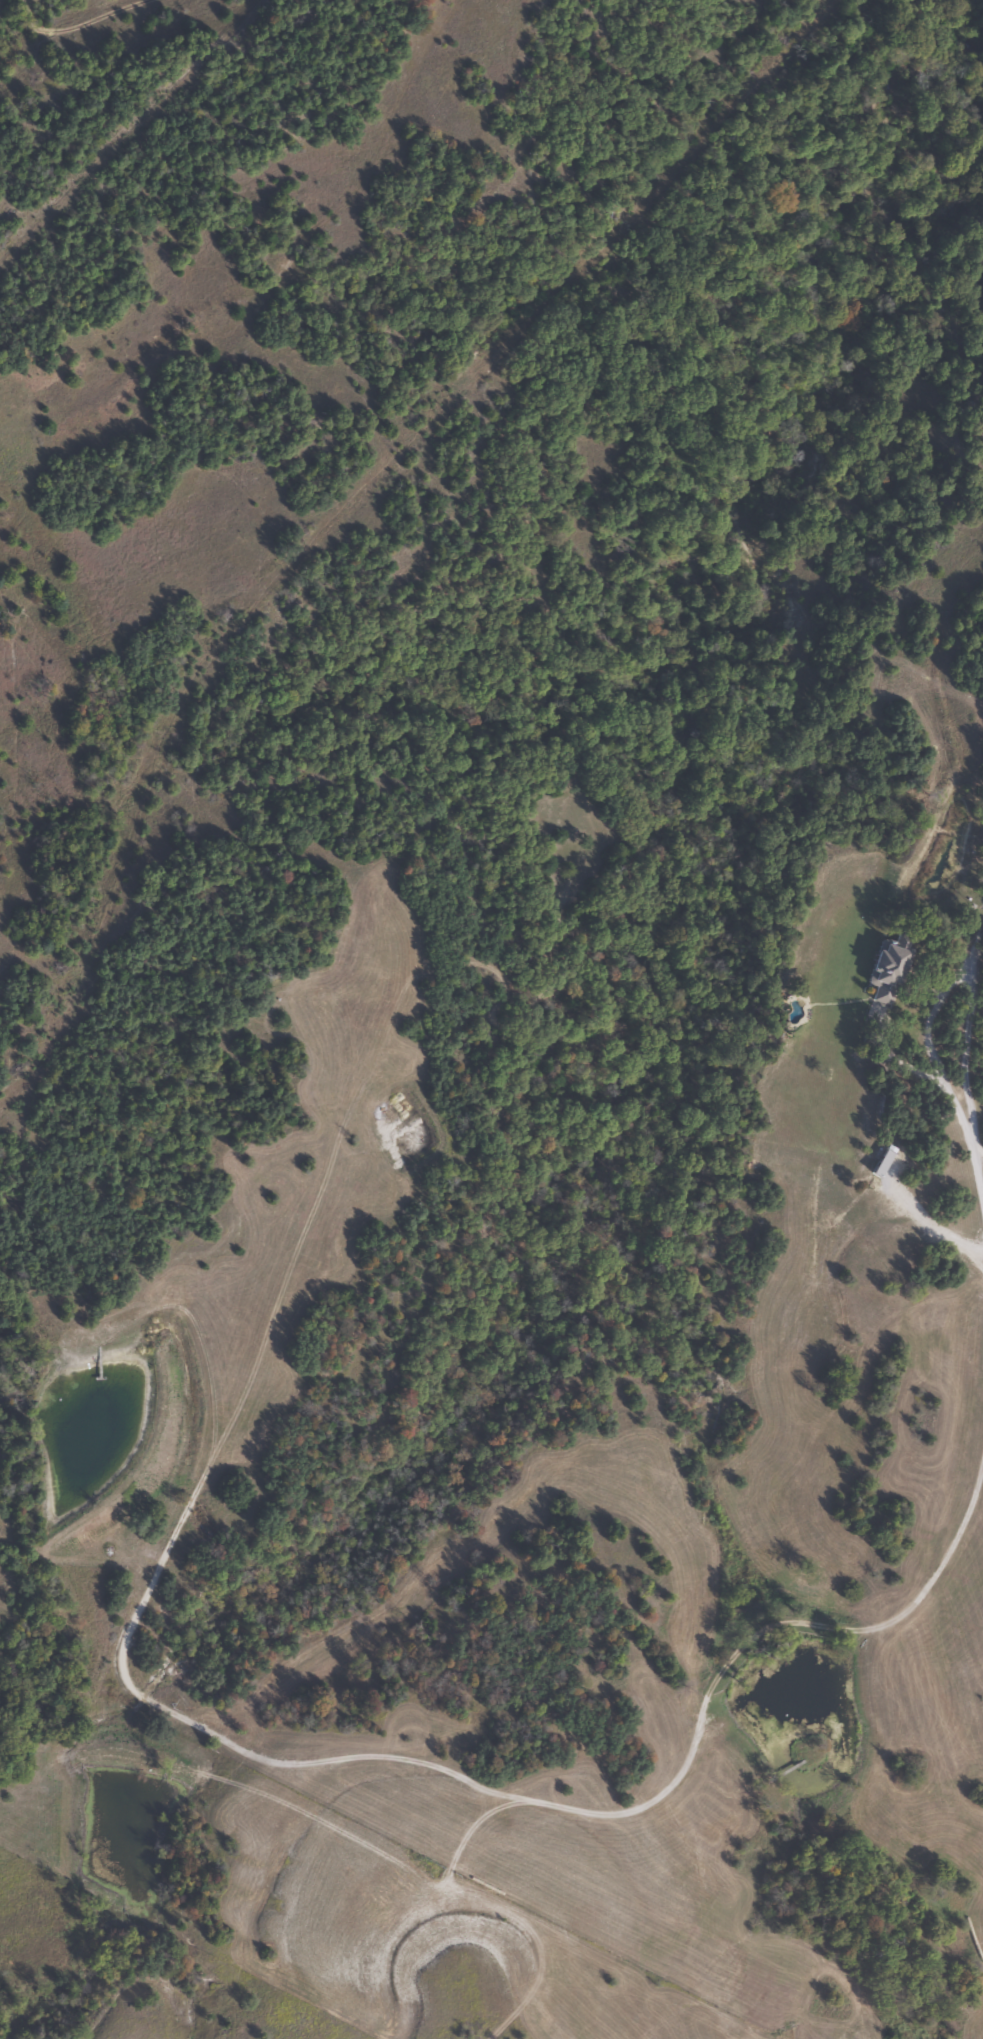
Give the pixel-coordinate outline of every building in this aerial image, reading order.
[(910,938),(896,933),(892,945),(877,940),(864,982),(872,985),(867,1001),(889,1008),(910,938)] [(902,1156),(880,1142),(870,1159),(892,1172),(902,1156)]
